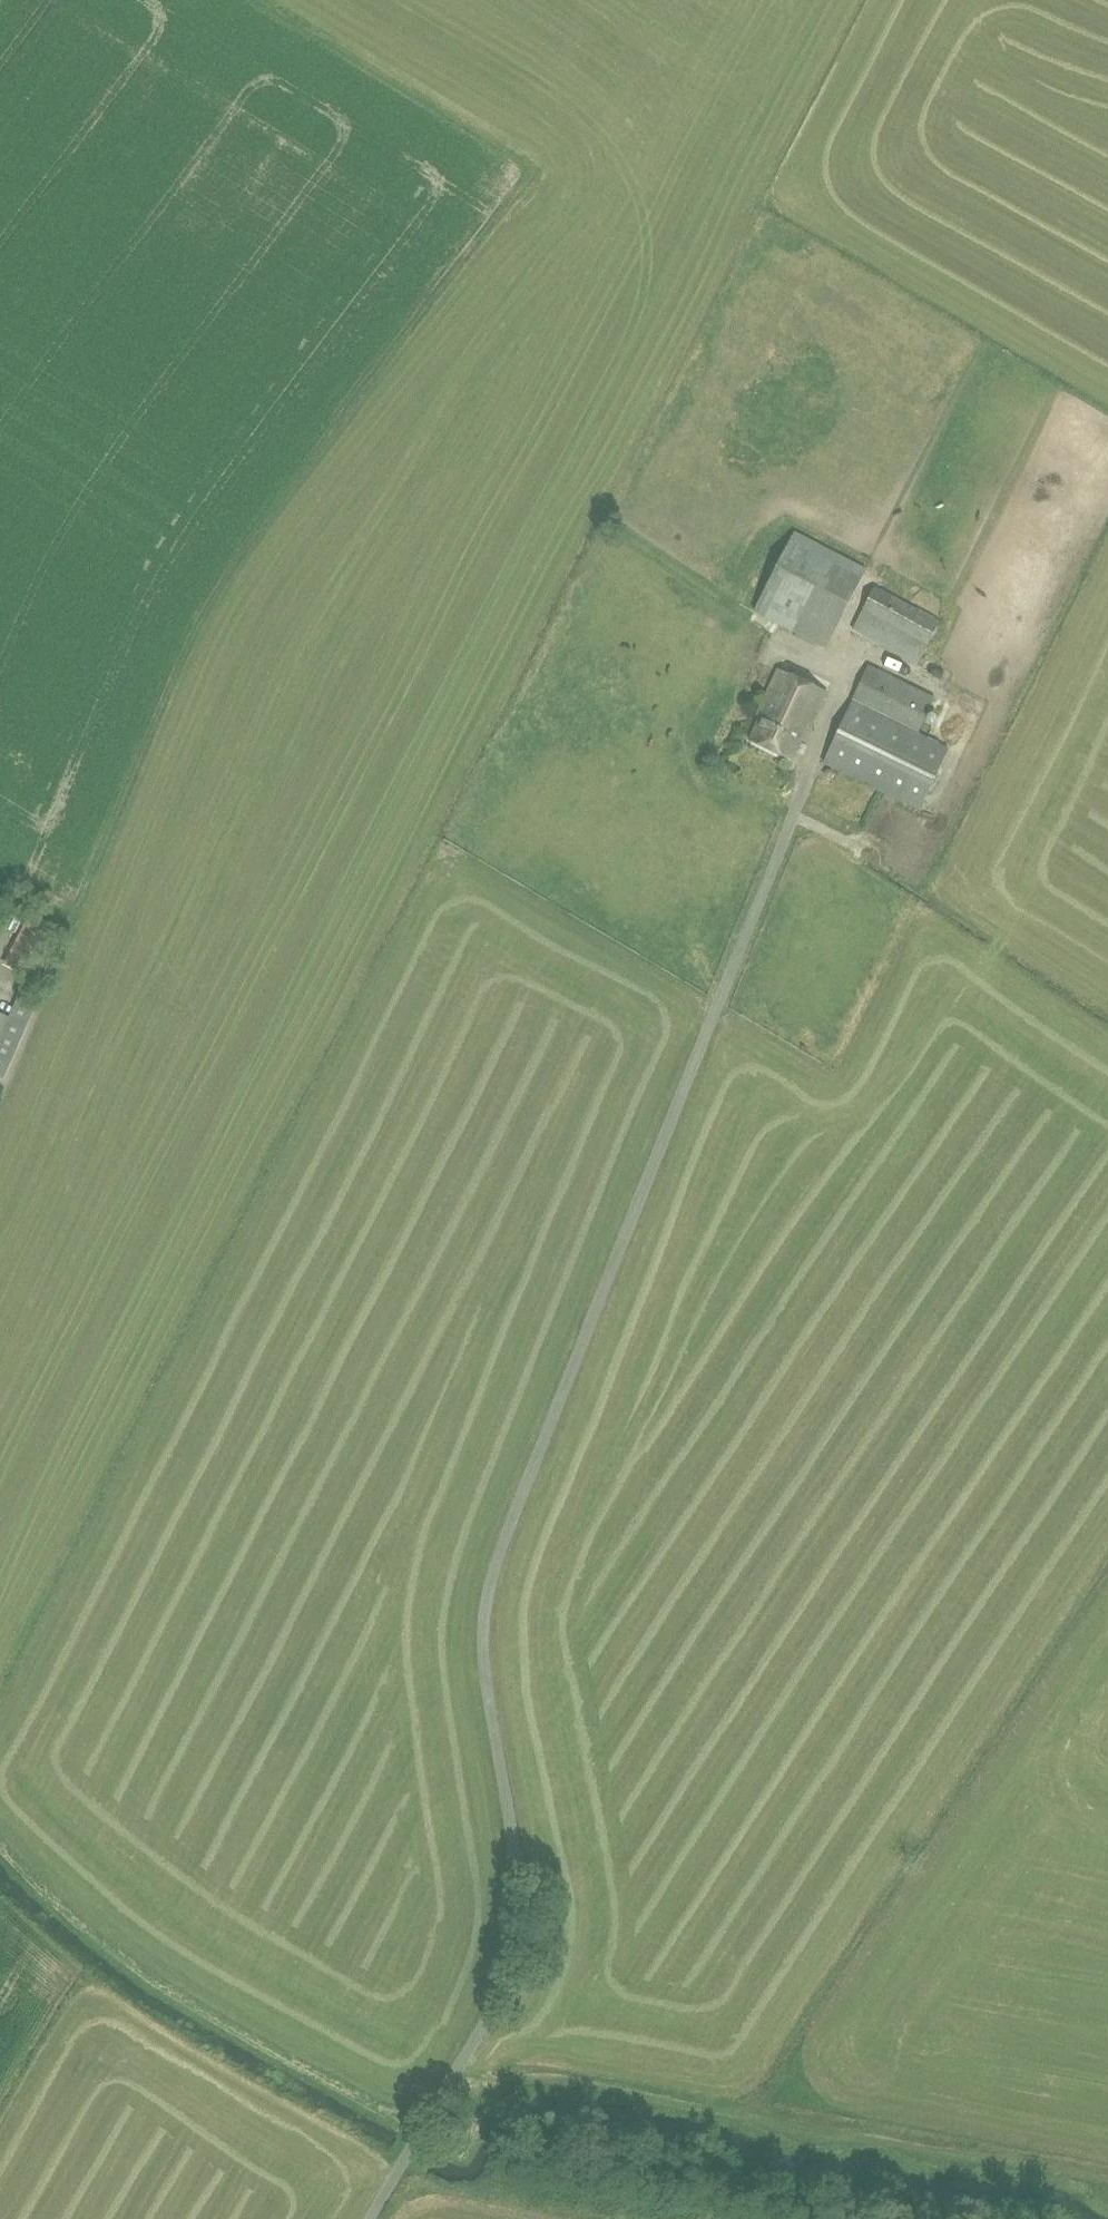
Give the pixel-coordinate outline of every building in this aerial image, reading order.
[(797,533),(768,587),(839,625),(868,571),(797,533)] [(877,588),(853,630),(917,667),(941,622),(877,588)] [(919,734),(935,699),(870,667),(823,763),(921,810),(949,748),(919,734)] [(810,729),(826,693),(777,672),(761,708),(765,710),(751,743),(792,761),(807,728),(810,729)] [(33,984),(61,934),(30,917),(1,967),(33,984)] [(0,1013),(0,1038),(9,1017),(0,1013)]
